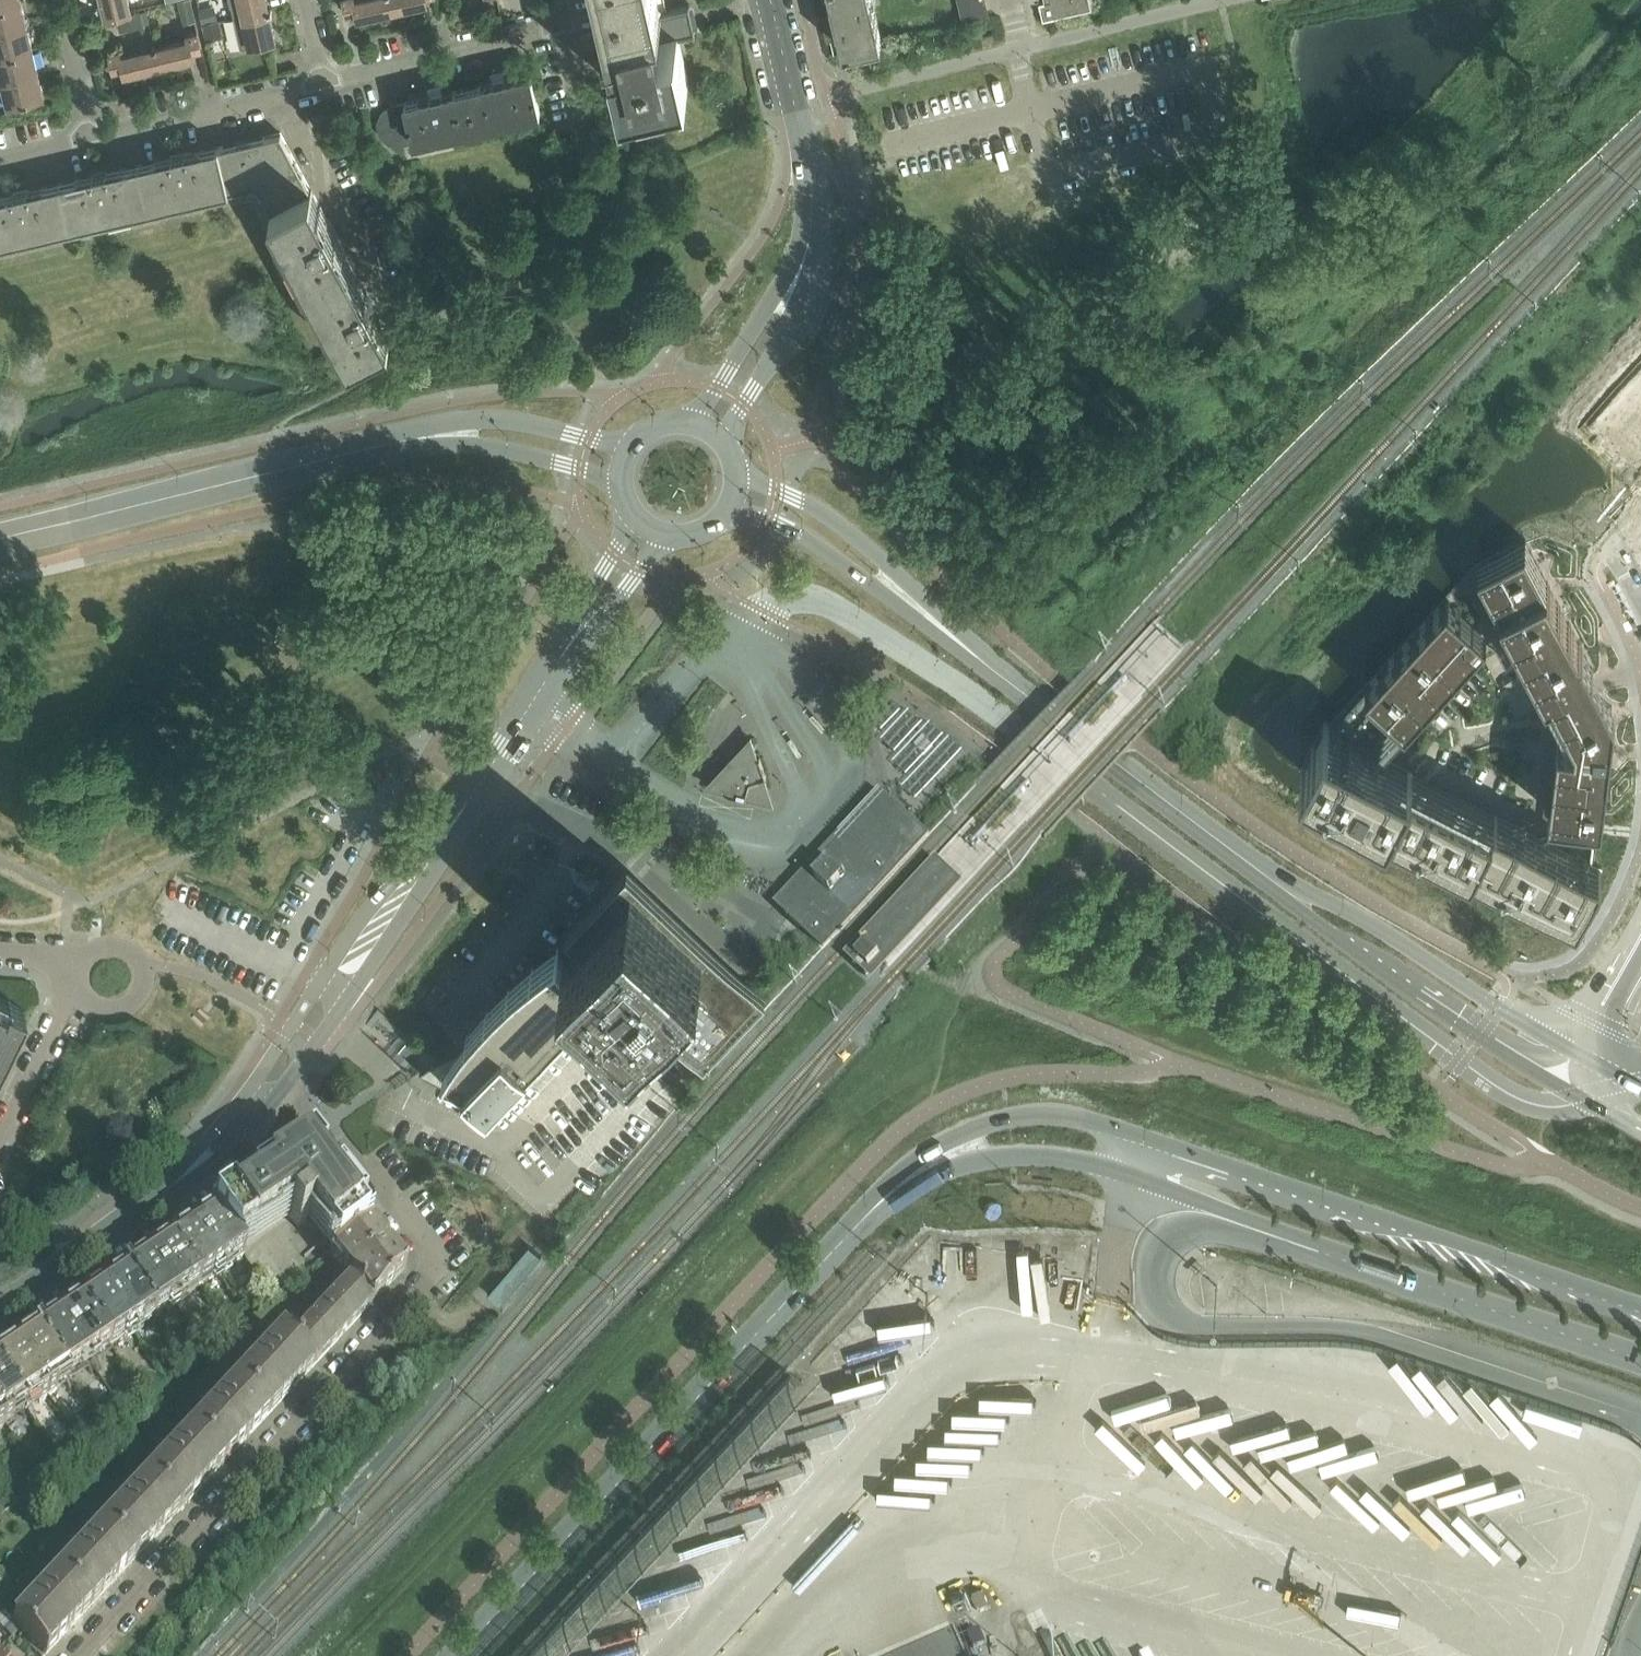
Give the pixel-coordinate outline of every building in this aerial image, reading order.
[(130,0),(103,0),(107,17),(132,11),(130,0)] [(196,20),(191,0),(185,0),(179,1),(184,23),(196,20)] [(235,18),(269,10),(267,0),(230,0),(235,18)] [(348,13),(357,11),(359,18),(393,10),(391,0),(345,0),(348,13)] [(393,10),(428,2),(427,0),(391,0),(393,10)] [(666,0),(605,0),(616,47),(614,47),(614,48),(625,93),(689,77),(679,35),(696,31),(695,26),(690,5),(668,10),(666,0)] [(844,50),(882,41),(873,0),(832,0),(844,50)] [(960,8),(985,3),(984,0),(958,0),(960,8)] [(28,25),(22,2),(0,7),(0,32),(28,25)] [(988,16),(985,3),(960,8),(963,22),(988,16)] [(204,25),(214,22),(211,6),(200,9),(204,25)] [(242,48),(276,40),(269,10),(235,18),(242,48)] [(221,21),(214,22),(204,25),(207,40),(224,36),(221,21)] [(0,32),(0,57),(33,49),(28,25),(0,32)] [(189,39),(156,47),(160,66),(195,57),(193,50),(202,48),(198,32),(188,34),(189,39)] [(160,66),(156,47),(122,55),(121,50),(111,52),(115,69),(124,67),(126,74),(160,66)] [(39,72),(33,49),(0,57),(0,69),(3,80),(39,72)] [(468,88),(477,127),(541,112),(532,73),(505,79),(503,70),(492,73),(494,82),(468,88)] [(9,106),(45,97),(39,72),(3,80),(9,106)] [(405,102),(414,142),(477,127),(468,88),(443,94),(441,85),(429,88),(431,96),(405,102)] [(403,144),(408,143),(414,142),(405,102),(393,105),(383,112),(378,123),(381,135),(390,144),(403,144)] [(140,165),(150,209),(230,190),(254,185),(261,188),(272,210),(311,189),(281,133),(223,146),(219,147),(187,154),(187,153),(171,157),(172,158),(140,165)] [(93,176),(61,184),(71,227),(150,209),(140,165),(108,173),(108,172),(92,175),(93,176)] [(61,184),(29,191),(29,190),(14,194),(14,195),(0,198),(0,244),(71,227),(61,184)] [(327,217),(312,189),(311,189),(272,210),(312,284),(351,263),(336,234),(337,234),(328,217),(327,217)] [(312,284),(351,357),(391,336),(375,308),(376,307),(367,290),(366,291),(351,263),(312,284)] [(1633,410),(1640,417),(1640,401),(1640,402),(1640,403),(1639,403),(1633,410)] [(1619,425),(1640,446),(1640,417),(1633,410),(1619,425)] [(1604,441),(1623,459),(1633,468),(1635,470),(1640,464),(1640,446),(1619,425),(1604,441)] [(1623,459),(1617,466),(1627,475),(1633,468),(1623,459)] [(1512,548),(1479,565),(1546,694),(1553,690),(1573,727),(1575,732),(1575,738),(1558,737),(1549,810),(1582,814),(1580,833),(1595,834),(1598,816),(1602,816),(1615,709),(1594,669),(1526,540),(1512,548)] [(1447,598),(1366,688),(1406,724),(1487,634),(1447,598)] [(1325,725),(1301,772),(1578,913),(1602,866),(1325,725)] [(752,738),(707,787),(728,792),(727,794),(747,799),(747,797),(758,800),(769,788),(765,777),(767,777),(761,758),(759,758),(759,757),(752,738)] [(785,910),(825,947),(930,833),(890,796),(785,910)] [(659,1045),(671,1032),(705,1064),(767,1000),(628,868),(567,932),(577,942),(564,955),(600,989),(659,1045)] [(875,898),(847,926),(870,947),(860,959),(873,971),(882,961),(958,880),(945,868),(897,919),(875,898)] [(600,989),(564,955),(563,953),(559,949),(554,952),(548,956),(542,961),(535,966),(527,973),(517,982),(509,989),(498,1000),(491,1008),(480,1020),(474,1028),(466,1038),(466,1039),(454,1047),(420,1070),(469,1093),(473,1089),(490,1105),(600,989)] [(24,1008),(0,996),(0,1057),(24,1008)] [(513,1090),(497,1107),(518,1117),(537,1128),(569,1158),(585,1173),(600,1188),(685,1099),(668,1083),(657,1073),(645,1061),(590,1009),(513,1090)] [(230,1198),(212,1210),(213,1211),(237,1247),(287,1214),(298,1228),(306,1223),(303,1219),(307,1216),(326,1240),(327,1241),(334,1250),(369,1223),(363,1214),(309,1144),(251,1183),(250,1182),(241,1188),(242,1190),(239,1192),(238,1190),(228,1196),(230,1198)] [(171,1240),(168,1241),(199,1287),(221,1272),(244,1257),(237,1247),(213,1211),(210,1213),(207,1214),(202,1216),(201,1219),(190,1227),(179,1234),(177,1234),(172,1237),(171,1240)] [(330,1255),(351,1281),(371,1307),(405,1270),(369,1223),(334,1250),(311,1268),(312,1269),(330,1255)] [(127,1269),(124,1271),(155,1317),(199,1287),(168,1241),(166,1243),(163,1243),(157,1247),(157,1249),(135,1264),(133,1263),(127,1267),(127,1269)] [(542,1255),(529,1245),(488,1294),(500,1304),(542,1255)] [(82,1300),(80,1301),(111,1347),(155,1317),(124,1271),(121,1273),(118,1273),(113,1277),(112,1280),(91,1294),(88,1293),(83,1297),(82,1300)] [(371,1307),(351,1281),(290,1346),(314,1368),(371,1307)] [(39,1329),(36,1331),(67,1376),(111,1347),(80,1301),(76,1303),(74,1303),(68,1307),(68,1309),(46,1324),(44,1323),(39,1327),(39,1329)] [(23,1406),(36,1397),(39,1403),(57,1390),(54,1385),(67,1376),(36,1331),(32,1333),(30,1333),(25,1336),(24,1340),(4,1353),(1,1352),(0,1353),(0,1372),(23,1406)] [(269,1416),(314,1368),(290,1346),(281,1338),(237,1385),(269,1416)] [(14,1420),(10,1414),(23,1406),(0,1372),(0,1429),(14,1420)] [(269,1416),(237,1385),(192,1433),(225,1464),(269,1416)] [(180,1512),(225,1464),(192,1433),(147,1482),(180,1512)] [(694,1524),(748,1539),(756,1511),(775,1516),(783,1489),(795,1492),(803,1463),(766,1453),(766,1454),(747,1448),(739,1476),(725,1472),(717,1502),(702,1497),(694,1524)] [(180,1512),(147,1482),(103,1530),(135,1560),(180,1512)] [(91,1608),(135,1560),(103,1530),(58,1577),(91,1608)] [(46,1655),(91,1608),(58,1577),(14,1625),(46,1655)] [(983,1589),(972,1594),(981,1613),(992,1608),(983,1589)] [(965,1594),(953,1599),(958,1611),(970,1606),(965,1594)] [(979,1630),(968,1635),(974,1649),(985,1644),(979,1630)]
